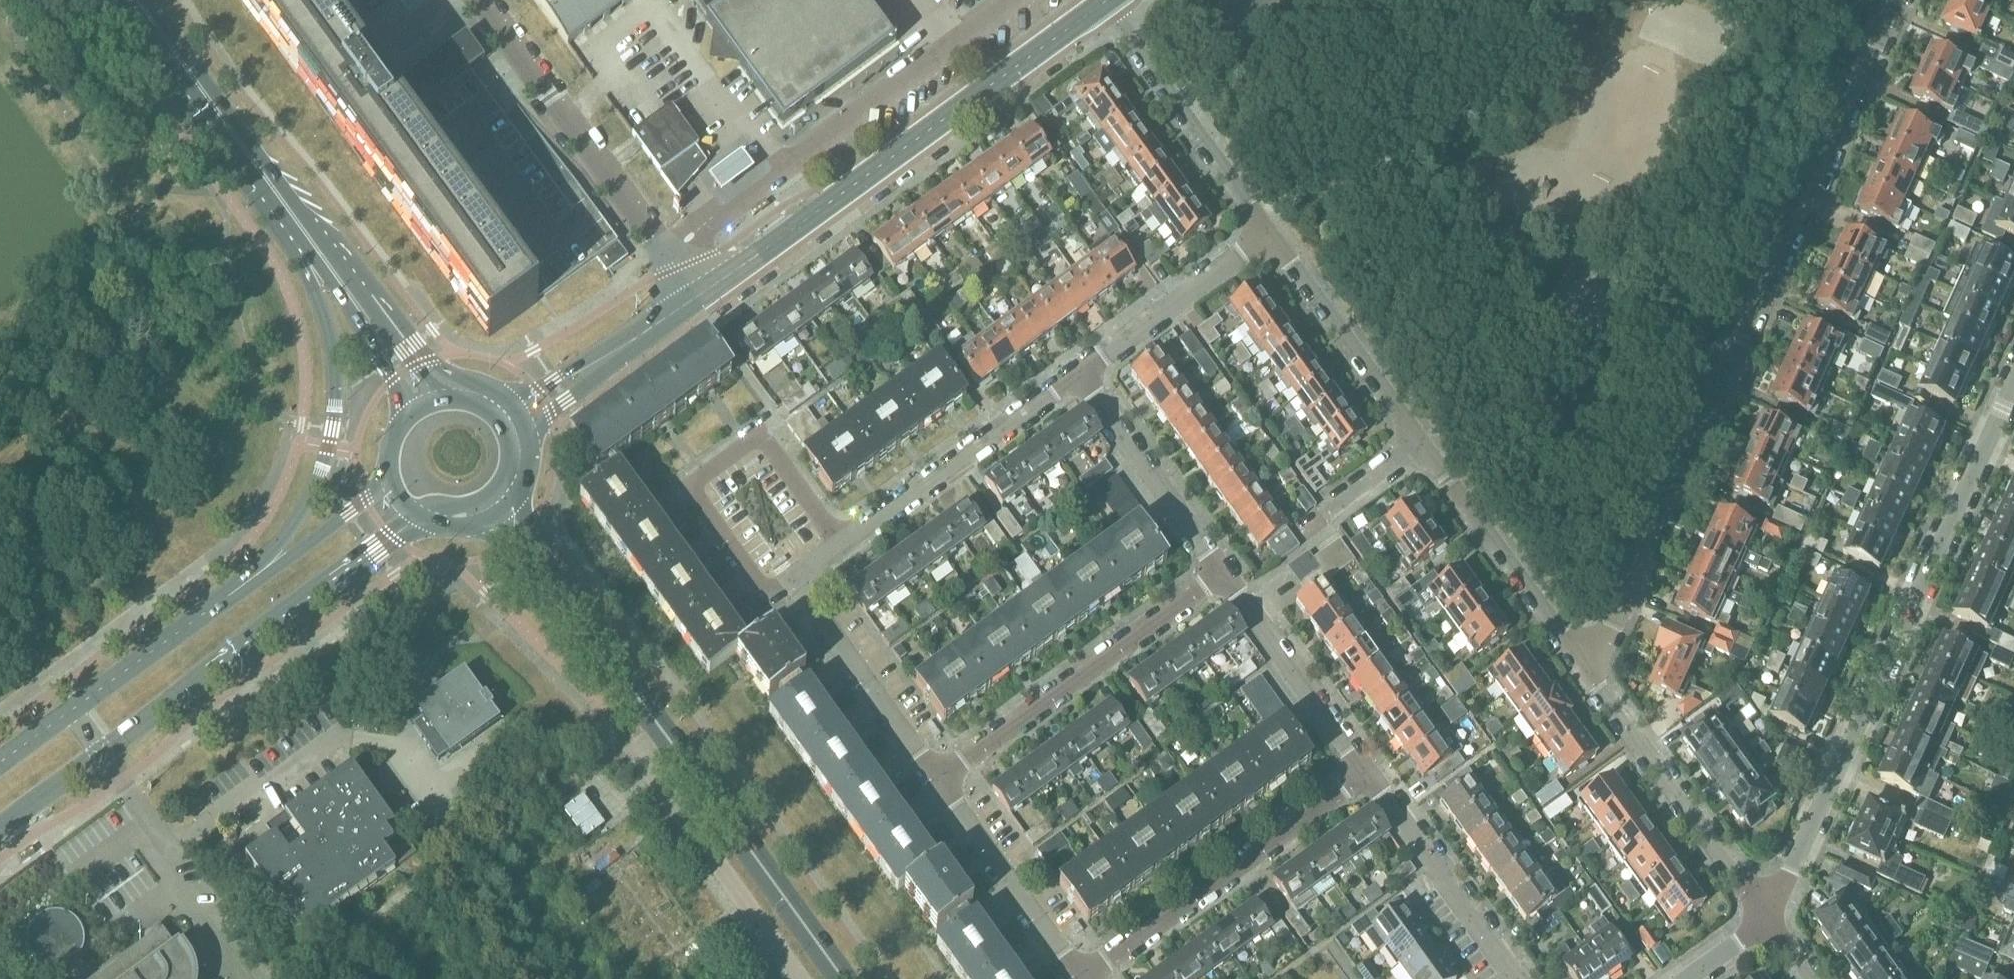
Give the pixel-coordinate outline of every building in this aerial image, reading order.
[(472,74),(470,72),(423,107),(402,79),(383,93),(315,0),(244,0),(297,73),(489,336),(488,337),(489,338),(537,302),(540,300),(544,297),(597,258),(618,243),(538,133),(517,105),(502,116),(472,74)] [(568,46),(630,0),(534,0),(568,46)] [(717,33),(713,54),(734,57),(739,64),(766,101),(765,102),(783,126),(896,42),(872,10),(872,11),(864,0),(692,0),(717,33)] [(1945,24),(1953,28),(1952,30),(1959,33),(1960,32),(1981,42),(1993,17),(1955,0),(1952,0),(1947,12),(1950,13),(1945,24)] [(1993,17),(2001,0),(1955,0),(1993,17)] [(1978,55),(2013,71),(2013,56),(1984,42),(1978,55)] [(2013,73),(2013,71),(1978,55),(1973,65),(1935,48),(1930,58),(1927,57),(1920,70),(1961,88),(1968,74),(1976,78),(1980,69),(2009,83),(2013,73)] [(1954,101),(1961,88),(1920,70),(1914,83),(1917,85),(1912,95),(1952,114),(1948,122),(1966,131),(1984,139),(1990,128),(1955,112),(1959,104),(1954,101)] [(1090,84),(1053,111),(1058,118),(1058,119),(1064,115),(1066,114),(1067,115),(1077,108),(1078,110),(1084,119),(1086,117),(1088,116),(1118,94),(1111,83),(1107,82),(1102,75),(1096,80),(1095,78),(1089,83),(1090,84)] [(1088,116),(1086,117),(1094,127),(1100,135),(1129,113),(1123,105),(1124,101),(1118,94),(1088,116)] [(671,108),(633,134),(661,173),(676,193),(684,188),(682,185),(691,179),(689,177),(698,171),(696,170),(706,163),(695,148),(698,146),(671,108)] [(1100,135),(1093,140),(1106,158),(1110,154),(1144,129),(1137,120),(1133,119),(1129,113),(1100,135)] [(1889,139),(1892,140),(1927,157),(1933,144),(1939,147),(1944,136),(1903,117),(1898,127),(1895,126),(1889,139)] [(1010,141),(1010,142),(1030,171),(1051,156),(1029,127),(1025,130),(1026,131),(1011,142),(1010,141)] [(1144,129),(1110,154),(1124,173),(1127,170),(1155,150),(1150,142),(1150,138),(1144,129)] [(1960,132),(1954,143),(1974,152),(1979,141),(1960,132)] [(1075,139),(1079,146),(1089,139),(1084,133),(1075,139)] [(1927,157),(1892,140),(1887,151),(1884,149),(1878,163),(1916,180),(1927,157)] [(1030,171),(1010,142),(1006,144),(1006,145),(991,156),(990,156),(1011,185),(1030,171)] [(1127,170),(1124,173),(1129,180),(1137,191),(1141,189),(1171,166),(1164,157),(1160,156),(1155,150),(1127,170)] [(754,169),(742,153),(709,178),(722,194),(754,169)] [(971,169),(971,170),(992,199),(1011,185),(990,156),(986,159),(987,160),(972,170),(971,169)] [(1999,162),(1995,171),(2007,176),(2010,168),(1999,162)] [(1875,177),(1870,188),(1905,204),(1916,180),(1878,163),(1872,175),(1875,177)] [(1147,198),(1135,207),(1139,211),(1141,215),(1143,213),(1150,208),(1182,186),(1176,178),(1177,174),(1171,166),(1141,189),(1147,197),(1147,198)] [(1965,174),(1953,168),(1948,179),(1960,184),(1965,174)] [(1111,169),(1101,176),(1106,183),(1116,176),(1111,169)] [(992,199),(971,170),(967,173),(967,174),(953,185),(952,184),(951,185),(972,213),(992,199)] [(1995,171),(1991,179),(2003,184),(2007,176),(1995,171)] [(1065,179),(1080,200),(1091,192),(1076,172),(1065,179)] [(1121,183),(1116,176),(1106,183),(1111,190),(1121,183)] [(933,198),(932,198),(953,227),(972,213),(951,185),(947,187),(948,188),(933,199),(933,198)] [(1141,215),(1140,215),(1147,224),(1154,220),(1161,229),(1163,227),(1167,224),(1197,202),(1191,193),(1186,192),(1182,186),(1150,208),(1143,213),(1141,215)] [(1905,204),(1870,188),(1867,186),(1861,199),(1865,201),(1859,212),(1901,230),(1906,220),(1900,217),(1905,204)] [(1105,212),(1091,192),(1080,200),(1094,220),(1105,212)] [(953,227),(932,198),(928,201),(929,202),(914,213),(913,212),(912,213),(934,241),(953,227)] [(1982,233),(2002,242),(2006,233),(2013,237),(2013,208),(2008,205),(1997,200),(1982,233)] [(1167,224),(1163,227),(1170,236),(1169,239),(1175,247),(1177,245),(1196,231),(1198,233),(1203,229),(1202,227),(1208,223),(1203,216),(1204,211),(1197,202),(1167,224)] [(1061,214),(1054,204),(1042,212),(1050,222),(1061,214)] [(1977,217),(1958,208),(1953,219),(1972,228),(1977,217)] [(1950,214),(1938,209),(1934,218),(1946,223),(1950,214)] [(1130,210),(1117,220),(1123,228),(1133,221),(1136,219),(1130,210)] [(894,226),(893,227),(914,256),(934,241),(912,213),(909,215),(910,216),(895,227),(894,226)] [(1043,230),(1049,238),(1069,224),(1061,214),(1050,222),(1051,224),(1043,230)] [(1032,215),(1021,224),(1028,234),(1040,226),(1032,215)] [(1133,221),(1123,228),(1129,236),(1139,229),(1133,221)] [(1970,231),(1951,223),(1946,234),(1965,243),(1970,231)] [(914,256),(893,227),(889,229),(890,230),(876,241),(875,240),(872,242),(893,270),(914,256)] [(1020,240),(1012,229),(1001,237),(1009,248),(1020,240)] [(1043,230),(1032,239),(1040,249),(1051,241),(1049,238),(1043,230)] [(1839,256),(1874,273),(1879,261),(1884,263),(1890,251),(1867,240),(1867,239),(1859,235),(1858,236),(1849,232),(1844,244),(1841,244),(1837,252),(1839,255),(1839,256)] [(1095,258),(1093,259),(1114,287),(1115,286),(1114,285),(1130,274),(1131,275),(1135,273),(1107,236),(1088,250),(1095,258)] [(1936,245),(1916,236),(1910,248),(1930,258),(1936,245)] [(1149,242),(1139,250),(1150,265),(1169,251),(1164,245),(1156,251),(1149,242)] [(628,257),(619,243),(597,259),(607,272),(628,257)] [(992,244),(982,252),(990,262),(1000,254),(992,244)] [(1023,245),(1013,252),(1020,263),(1030,255),(1023,245)] [(1966,269),(2008,288),(2009,286),(2013,287),(2013,284),(2013,264),(1977,246),(1966,269)] [(1925,269),(1930,258),(1910,248),(1905,260),(1925,269)] [(841,263),(834,268),(852,293),(871,279),(854,255),(852,256),(853,257),(842,265),(841,263)] [(1830,267),(1825,278),(1864,295),(1874,273),(1839,256),(1833,267),(1830,267)] [(973,258),(962,266),(970,276),(981,268),(973,258)] [(1005,259),(994,267),(1001,277),(1012,269),(1005,259)] [(1114,287),(1093,259),(1074,273),(1095,301),(1095,300),(1111,288),(1111,289),(1114,287)] [(852,293),(834,268),(826,274),(827,276),(815,284),(831,308),(852,293)] [(1955,293),(1998,313),(2002,302),(2006,302),(2010,293),(2008,290),(2008,289),(2008,288),(1966,269),(1955,293)] [(1922,278),(1931,282),(1936,284),(1940,275),(1930,270),(1929,272),(1926,270),(1922,278)] [(951,290),(962,282),(954,271),(943,279),(951,290)] [(1074,273),(1054,287),(1076,315),(1075,314),(1091,303),(1095,301),(1074,273)] [(974,281),(982,291),(992,284),(985,274),(974,281)] [(1858,308),(1864,295),(1825,278),(1820,290),(1822,293),(1817,303),(1825,307),(1825,308),(1833,312),(1834,311),(1857,321),(1862,310),(1858,308)] [(1911,301),(1921,305),(1931,282),(1922,278),(1911,301)] [(803,291),(795,297),(813,322),(831,308),(815,284),(804,293),(803,291)] [(965,286),(953,295),(945,301),(953,312),(962,306),(973,298),(965,286)] [(1898,295),(1911,302),(1911,301),(1915,293),(1902,286),(1898,295)] [(1076,315),(1054,287),(1036,301),(1056,329),(1057,329),(1056,328),(1071,317),(1072,318),(1076,315)] [(1243,328),(1273,305),(1266,295),(1261,294),(1256,287),(1250,292),(1249,290),(1243,295),(1244,296),(1225,310),(1230,317),(1231,318),(1234,321),(1237,320),(1243,328)] [(912,318),(922,311),(906,291),(897,298),(912,318)] [(1944,316),(1954,321),(1987,336),(1987,335),(1992,335),(1996,325),(1994,322),(1998,313),(1955,293),(1944,316)] [(813,322),(795,297),(787,303),(788,304),(776,313),(793,336),(813,322)] [(900,326),(912,318),(897,298),(886,306),(900,326)] [(1036,301),(1016,315),(1037,343),(1037,342),(1052,331),(1053,332),(1056,329),(1036,301)] [(1911,301),(1901,324),(1910,328),(1921,305),(1911,301)] [(949,311),(942,303),(932,310),(938,319),(949,311)] [(1273,305),(1243,328),(1255,345),(1283,325),(1278,318),(1279,313),(1273,305)] [(764,320),(756,326),(774,350),(793,336),(776,313),(765,321),(764,320)] [(916,323),(931,344),(941,336),(926,315),(916,323)] [(1037,343),(1016,315),(997,329),(1017,358),(1018,357),(1017,356),(1033,345),(1034,346),(1037,343)] [(1216,316),(1197,330),(1209,346),(1219,338),(1213,329),(1221,323),(1216,316)] [(1987,336),(1954,321),(1944,344),(1977,360),(1981,350),(1985,351),(1989,340),(1986,337),(1987,336)] [(1901,324),(1899,326),(1903,328),(1893,350),(1902,354),(1912,331),(1909,330),(1910,328),(1901,324)] [(1283,325),(1255,345),(1268,363),(1299,341),(1292,332),(1287,331),(1283,325)] [(774,350),(756,326),(748,332),(749,333),(739,341),(738,340),(737,341),(754,365),(774,350)] [(1796,350),(1832,366),(1837,355),(1841,357),(1847,345),(1824,334),(1825,333),(1816,328),(1815,330),(1807,326),(1801,337),(1798,337),(1794,346),(1796,349),(1796,350)] [(1870,327),(1865,337),(1885,346),(1890,336),(1870,327)] [(880,347),(888,342),(879,329),(872,335),(880,347)] [(997,329),(978,343),(998,372),(999,371),(998,370),(1013,359),(1014,360),(1017,358),(997,329)] [(1189,332),(1179,340),(1193,358),(1203,351),(1189,332)] [(994,375),(998,372),(978,343),(976,344),(970,336),(951,350),(978,386),(980,384),(979,384),(994,373),(994,375)] [(704,340),(660,373),(686,409),(703,396),(704,396),(714,389),(713,389),(732,375),(713,350),(705,339),(704,340)] [(1299,341),(1268,363),(1281,381),(1309,361),(1304,354),(1305,349),(1299,341)] [(1884,350),(1864,341),(1858,353),(1878,362),(1884,350)] [(1944,344),(1933,368),(1966,383),(1967,382),(1970,382),(1975,372),(1973,369),(1977,360),(1944,344)] [(1240,346),(1230,352),(1235,360),(1245,353),(1240,346)] [(1782,372),(1821,390),(1832,366),(1796,350),(1791,360),(1788,360),(1782,372)] [(1145,394),(1173,373),(1159,353),(1130,374),(1145,394)] [(1250,359),(1245,353),(1235,360),(1240,366),(1250,359)] [(848,370),(854,366),(846,356),(840,360),(848,370)] [(831,382),(848,370),(840,360),(824,371),(831,382)] [(902,404),(922,431),(966,400),(937,361),(894,392),(902,404)] [(1209,361),(1200,368),(1207,379),(1217,371),(1209,361)] [(1309,361),(1281,381),(1295,399),(1325,377),(1319,368),(1314,368),(1309,361)] [(1966,384),(1966,383),(1933,368),(1928,379),(1925,377),(1915,399),(1929,405),(1933,397),(1955,407),(1959,397),(1963,397),(1968,387),(1966,384)] [(1902,380),(1883,371),(1878,383),(1897,391),(1902,380)] [(1821,390),(1782,372),(1777,384),(1779,386),(1774,397),(1783,401),(1782,402),(1791,407),(1792,405),(1815,416),(1820,404),(1815,402),(1821,390)] [(660,373),(617,404),(616,405),(641,441),(659,428),(659,429),(669,421),(686,409),(660,373)] [(1173,404),(1188,393),(1173,373),(1145,394),(1159,413),(1173,404)] [(1325,377),(1295,399),(1308,418),(1335,398),(1331,392),(1332,386),(1325,377)] [(1858,378),(1853,387),(1865,392),(1869,383),(1858,378)] [(1213,389),(1220,398),(1229,392),(1229,389),(1223,381),(1213,389)] [(1257,389),(1262,396),(1271,388),(1267,382),(1257,389)] [(803,390),(810,400),(820,393),(815,386),(811,389),(809,385),(803,390)] [(1895,395),(1876,386),(1871,397),(1890,406),(1895,395)] [(1276,395),(1271,388),(1262,396),(1267,402),(1276,395)] [(789,415),(810,400),(803,390),(782,404),(789,415)] [(894,392),(849,424),(877,463),(922,431),(902,404),(894,392)] [(1173,404),(1159,413),(1173,433),(1201,412),(1188,393),(1173,404)] [(1335,398),(1308,418),(1321,436),(1351,414),(1345,405),(1340,404),(1335,398)] [(1240,399),(1230,406),(1237,416),(1247,408),(1240,399)] [(609,464),(614,472),(619,469),(614,461),(615,460),(624,454),(624,453),(641,441),(616,405),(572,437),(571,438),(597,473),(609,464)] [(1254,418),(1247,408),(1237,416),(1244,426),(1254,418)] [(793,434),(814,419),(807,409),(786,424),(793,434)] [(1100,434),(1082,409),(1074,415),(1075,417),(1063,426),(1080,449),(1100,434)] [(1201,412),(1173,433),(1187,452),(1215,431),(1201,412)] [(1912,413),(1901,437),(1934,452),(1935,451),(1938,451),(1943,440),(1941,438),(1945,428),(1912,413)] [(1295,464),(1307,481),(1317,474),(1314,470),(1332,458),(1351,443),(1353,445),(1358,441),(1357,439),(1362,435),(1358,428),(1358,423),(1351,414),(1321,436),(1329,446),(1325,449),(1324,452),(1318,457),(1309,463),(1305,457),(1295,464)] [(1751,440),(1790,458),(1796,447),(1800,449),(1805,437),(1781,425),(1781,424),(1773,420),(1772,421),(1764,418),(1759,429),(1756,428),(1751,440)] [(821,429),(814,419),(793,434),(800,444),(821,429)] [(1297,425),(1293,419),(1283,425),(1288,432),(1297,425)] [(1832,422),(1827,434),(1846,443),(1854,424),(1849,422),(1846,428),(1832,422)] [(831,496),(877,463),(849,424),(828,439),(808,454),(803,457),(831,496)] [(1303,432),(1297,425),(1288,432),(1294,439),(1303,432)] [(1080,449),(1063,426),(1051,434),(1050,432),(1042,438),(1060,463),(1080,449)] [(800,444),(808,454),(828,439),(821,429),(800,444)] [(1215,431),(1187,452),(1201,472),(1230,451),(1215,431)] [(1934,452),(1901,437),(1890,461),(1924,476),(1928,467),(1932,467),(1936,457),(1934,454),(1934,452)] [(1060,463),(1042,438),(1035,443),(1036,445),(1024,453),(1041,477),(1060,463)] [(1273,448),(1266,440),(1256,447),(1263,455),(1273,448)] [(1743,465),(1780,482),(1790,458),(1751,440),(1744,454),(1748,456),(1743,465)] [(1871,442),(1867,451),(1879,456),(1883,448),(1871,442)] [(1281,459),(1273,448),(1263,455),(1271,467),(1281,459)] [(1230,451),(1201,472),(1215,491),(1243,470),(1230,451)] [(1863,459),(1875,464),(1879,456),(1867,451),(1863,459)] [(1041,477),(1024,453),(1012,462),(1011,461),(1003,466),(1021,491),(1041,477)] [(1092,485),(1113,471),(1105,461),(1085,475),(1092,485)] [(1890,461),(1879,484),(1913,500),(1913,498),(1917,498),(1922,488),(1919,485),(1924,476),(1890,461)] [(1780,482),(1743,465),(1743,466),(1740,464),(1733,478),(1736,479),(1732,489),(1739,493),(1739,494),(1747,498),(1748,496),(1773,508),(1779,494),(1775,492),(1780,482)] [(1021,491),(1003,466),(996,471),(997,472),(985,481),(1001,505),(1021,491)] [(580,496),(608,535),(647,508),(634,489),(635,489),(629,481),(620,468),(619,469),(614,472),(580,496)] [(1288,469),(1278,476),(1285,486),(1295,479),(1288,469)] [(1229,511),(1257,489),(1243,470),(1215,491),(1229,511)] [(1086,490),(1092,485),(1085,475),(1079,480),(1086,490)] [(1095,491),(1103,501),(1123,486),(1116,476),(1095,491)] [(1795,478),(1791,488),(1804,494),(1808,484),(1795,478)] [(1913,500),(1879,484),(1869,508),(1902,523),(1906,514),(1910,514),(1915,503),(1912,501),(1913,500)] [(1103,501),(1110,511),(1131,496),(1123,486),(1103,501)] [(1316,506),(1302,488),(1292,495),(1306,514),(1316,506)] [(1243,530),(1272,509),(1257,489),(1229,511),(1243,530)] [(1846,497),(1859,503),(1862,495),(1850,489),(1846,497)] [(1055,498),(1062,508),(1069,502),(1063,493),(1055,498)] [(1110,511),(1117,521),(1138,507),(1131,496),(1110,511)] [(1842,505),(1855,511),(1859,503),(1846,497),(1842,505)] [(2000,522),(2013,529),(2013,500),(2009,497),(2009,498),(2010,499),(2006,499),(2001,509),(2004,513),(2001,519),(2000,522)] [(1062,508),(1055,498),(1050,502),(1057,512),(1062,508)] [(1376,531),(1373,533),(1379,542),(1383,539),(1390,534),(1398,546),(1428,524),(1427,523),(1428,519),(1424,512),(1419,512),(1411,500),(1405,504),(1407,507),(1376,531)] [(1797,516),(1780,507),(1774,519),(1801,532),(1807,520),(1813,507),(1804,502),(1797,516)] [(983,529),(966,505),(953,515),(952,514),(945,518),(964,544),(984,530),(999,551),(1008,544),(992,522),(983,529)] [(1147,519),(1138,507),(1117,521),(1124,531),(1138,521),(1140,524),(1147,519)] [(641,580),(679,552),(666,533),(667,533),(661,525),(660,526),(654,517),(647,508),(608,535),(641,580)] [(1869,508),(1858,532),(1891,547),(1891,546),(1895,546),(1900,536),(1897,533),(1902,523),(1869,508)] [(1292,538),(1286,529),(1272,509),(1243,530),(1258,549),(1265,544),(1272,553),(1292,538)] [(1006,511),(997,518),(1013,540),(1022,534),(1006,511)] [(1711,536),(1748,553),(1759,529),(1722,512),(1717,523),(1714,521),(1709,533),(1712,534),(1711,536)] [(927,534),(944,558),(964,544),(945,518),(938,524),(939,526),(927,534)] [(1138,521),(1124,531),(1093,554),(1121,593),(1166,560),(1140,524),(1138,521)] [(1788,530),(1768,521),(1763,531),(1783,540),(1788,530)] [(1987,541),(1990,544),(1989,545),(2013,557),(2013,529),(2000,522),(1995,531),(1991,531),(1987,541)] [(1428,524),(1398,546),(1406,558),(1398,563),(1406,573),(1438,550),(1440,553),(1446,549),(1436,536),(1437,532),(1433,525),(1429,525),(1428,524)] [(1891,547),(1858,532),(1847,556),(1880,571),(1884,561),(1888,562),(1893,551),(1890,548),(1891,547)] [(913,541),(906,546),(925,572),(944,558),(927,534),(915,543),(913,541)] [(1804,545),(1824,554),(1828,543),(1809,534),(1804,545)] [(1360,536),(1350,543),(1368,568),(1378,560),(1360,536)] [(1697,558),(1737,577),(1748,553),(1711,536),(1706,547),(1703,546),(1697,558)] [(1272,553),(1279,562),(1299,547),(1292,538),(1272,553)] [(1339,540),(1331,546),(1345,567),(1354,561),(1339,540)] [(1978,569),(2009,583),(2013,573),(2013,557),(1989,545),(1988,546),(1985,546),(1980,557),(1982,560),(1978,569)] [(925,572),(906,546),(898,552),(900,554),(888,563),(905,586),(925,572)] [(1337,574),(1345,567),(1331,546),(1322,553),(1337,574)] [(1797,559),(1817,568),(1822,557),(1802,548),(1797,559)] [(641,580),(673,624),(712,597),(699,578),(694,570),(693,570),(679,552),(641,580)] [(1294,578),(1315,563),(1313,559),(1308,553),(1287,568),(1294,578)] [(1327,580),(1337,574),(1322,553),(1313,559),(1315,563),(1322,572),(1327,580)] [(1077,625),(1121,593),(1093,554),(1048,586),(1077,625)] [(1737,577),(1697,558),(1691,570),(1694,572),(1689,583),(1727,600),(1739,606),(1751,612),(1755,603),(1731,592),(1737,577)] [(1761,558),(1756,568),(1768,573),(1773,564),(1761,558)] [(875,569),(867,575),(885,600),(905,586),(888,563),(876,571),(875,569)] [(1294,578),(1301,587),(1322,572),(1315,563),(1294,578)] [(1434,573),(1410,590),(1418,600),(1424,609),(1433,602),(1438,599),(1447,612),(1476,591),(1475,590),(1476,585),(1472,579),(1467,578),(1460,569),(1441,583),(1434,573)] [(1965,588),(1968,591),(1968,593),(1967,593),(1999,607),(2010,612),(2013,602),(2013,586),(2009,583),(1978,569),(1974,578),(1970,578),(1965,588)] [(1369,581),(1362,571),(1352,579),(1359,588),(1369,581)] [(1327,580),(1322,572),(1301,587),(1306,595),(1324,583),(1327,580)] [(885,600),(867,575),(860,580),(860,582),(849,590),(865,614),(885,600)] [(961,581),(967,590),(974,586),(967,576),(961,581)] [(1837,577),(1826,601),(1859,616),(1860,615),(1864,615),(1869,604),(1866,601),(1870,592),(1837,577)] [(1403,580),(1386,592),(1394,602),(1410,590),(1403,580)] [(967,590),(961,581),(954,585),(961,595),(967,590)] [(1306,595),(1296,602),(1310,623),(1338,602),(1324,583),(1306,595)] [(1727,600),(1689,583),(1688,585),(1685,584),(1680,595),(1683,596),(1678,607),(1719,625),(1715,634),(1750,650),(1755,640),(1728,627),(1732,618),(1721,614),(1727,600)] [(1033,657),(1077,625),(1048,586),(1004,618),(1033,657)] [(1410,590),(1394,602),(1401,612),(1418,600),(1410,590)] [(1383,600),(1376,591),(1366,598),(1373,607),(1383,600)] [(1476,591),(1447,612),(1462,632),(1468,628),(1491,611),(1484,602),(1486,598),(1481,591),(1477,591),(1476,591)] [(1956,616),(1976,626),(1972,635),(2013,654),(2013,641),(1989,630),(1999,607),(1967,593),(1967,594),(1963,593),(1958,604),(1960,607),(1956,616)] [(712,597),(673,624),(708,673),(732,655),(737,654),(748,646),(726,615),(725,615),(712,597)] [(1859,616),(1826,601),(1815,624),(1846,639),(1849,640),(1853,630),(1857,630),(1861,620),(1859,617),(1859,616)] [(1338,602),(1310,623),(1324,642),(1352,621),(1338,602)] [(921,609),(928,618),(935,614),(928,604),(921,609)] [(1796,605),(1793,613),(1805,619),(1809,611),(1796,605)] [(1226,608),(1225,609),(1218,614),(1219,616),(1207,624),(1224,648),(1244,634),(1226,608)] [(928,618),(921,609),(915,613),(922,622),(928,618)] [(1390,610),(1380,617),(1387,626),(1397,619),(1390,610)] [(1468,628),(1462,632),(1471,645),(1466,648),(1473,657),(1507,633),(1500,623),(1501,618),(1497,612),(1492,612),(1491,611),(1468,628)] [(1789,621),(1802,627),(1805,619),(1793,613),(1789,621)] [(960,651),(988,690),(1033,657),(1004,618),(960,651)] [(1352,621),(1324,642),(1338,661),(1366,641),(1352,621)] [(902,622),(881,636),(889,646),(909,632),(902,622)] [(1224,648),(1207,624),(1195,633),(1194,632),(1187,637),(1205,662),(1224,648)] [(1815,624),(1805,648),(1838,663),(1839,662),(1842,662),(1847,651),(1845,648),(1849,640),(1846,639),(1815,624)] [(1750,650),(1715,634),(1710,646),(1669,627),(1664,638),(1661,636),(1656,648),(1659,649),(1658,651),(1666,655),(1693,667),(1700,653),(1702,654),(1703,652),(1711,656),(1715,649),(1745,662),(1750,650)] [(779,692),(785,701),(805,688),(799,679),(805,674),(792,656),(793,656),(786,646),(773,628),(748,646),(737,654),(769,698),(769,699),(779,692)] [(1394,637),(1401,646),(1411,639),(1404,630),(1394,637)] [(1205,662),(1187,637),(1179,643),(1180,644),(1168,653),(1185,676),(1205,662)] [(1938,647),(1933,658),(1935,661),(1935,662),(1967,677),(1976,682),(1987,657),(1979,653),(1946,638),(1942,647),(1938,647)] [(1366,641),(1338,661),(1352,681),(1381,660),(1366,641)] [(1434,642),(1423,650),(1428,657),(1439,649),(1434,642)] [(1838,663),(1805,648),(1794,672),(1827,687),(1832,677),(1835,677),(1840,667),(1838,664),(1838,663)] [(1408,657),(1415,666),(1425,658),(1418,649),(1408,657)] [(2001,652),(1996,650),(1991,661),(2001,666),(2010,671),(2013,662),(2013,658),(2001,652)] [(915,683),(925,696),(944,722),(988,690),(960,651),(915,683)] [(1527,662),(1520,652),(1487,677),(1493,686),(1498,683),(1506,695),(1535,674),(1534,672),(1535,668),(1531,662),(1527,662)] [(1788,658),(1775,652),(1771,661),(1784,667),(1788,658)] [(1185,676),(1168,653),(1156,662),(1155,660),(1148,666),(1166,690),(1185,676)] [(1693,667),(1666,655),(1666,656),(1651,691),(1663,696),(1664,692),(1682,700),(1685,703),(1677,709),(1684,718),(1713,696),(1688,685),(1687,689),(1684,687),(1693,667)] [(1245,678),(1256,670),(1249,660),(1238,668),(1245,678)] [(1381,660),(1352,681),(1366,700),(1375,693),(1394,679),(1381,660)] [(1784,667),(1771,661),(1767,669),(1780,675),(1784,667)] [(1928,676),(1924,686),(1957,701),(1966,705),(1976,682),(1967,677),(1935,662),(1934,663),(1931,663),(1926,673),(1928,676)] [(1166,690),(1148,666),(1140,671),(1141,673),(1130,681),(1130,680),(1129,681),(1146,705),(1166,690)] [(1468,676),(1461,666),(1444,678),(1451,688),(1468,676)] [(1236,685),(1245,678),(1238,668),(1228,675),(1236,685)] [(1439,678),(1432,669),(1423,676),(1429,685),(1439,678)] [(464,671),(414,707),(432,731),(422,738),(438,760),(448,753),(450,756),(500,720),(491,708),(493,706),(486,695),(483,697),(464,671)] [(1794,672),(1783,695),(1816,710),(1817,709),(1820,709),(1825,699),(1823,696),(1827,687),(1794,672)] [(1535,674),(1506,695),(1522,716),(1554,692),(1553,692),(1550,693),(1544,685),(1545,681),(1540,674),(1536,674),(1535,674)] [(1753,680),(1740,674),(1738,678),(1748,691),(1753,680)] [(1230,690),(1236,685),(1228,675),(1222,680),(1230,690)] [(1240,690),(1248,700),(1268,686),(1260,676),(1240,690)] [(1468,676),(1451,688),(1458,698),(1475,686),(1468,676)] [(1375,693),(1366,700),(1380,719),(1408,699),(1394,679),(1375,693)] [(769,713),(797,751),(835,724),(822,705),(823,705),(818,697),(817,698),(808,685),(805,688),(785,701),(769,713)] [(1699,758),(1699,759),(1733,735),(1723,721),(1731,715),(1727,710),(1744,697),(1736,685),(1717,698),(1724,708),(1697,727),(1696,726),(1690,730),(1691,732),(1684,737),(1690,746),(1689,750),(1695,758),(1699,758)] [(1248,700),(1255,711),(1275,696),(1268,686),(1248,700)] [(1916,695),(1911,705),(1914,708),(1913,709),(1946,724),(1957,701),(1924,686),(1920,695),(1916,695)] [(1446,688),(1437,695),(1443,704),(1453,697),(1446,688)] [(1558,693),(1554,692),(1522,716),(1537,736),(1566,716),(1565,715),(1568,713),(1562,704),(1563,699),(1558,693)] [(1199,696),(1207,707),(1211,703),(1204,693),(1199,696)] [(1816,710),(1783,695),(1772,719),(1805,734),(1810,725),(1813,725),(1818,714),(1816,711),(1816,710)] [(1207,707),(1199,696),(1195,700),(1202,710),(1207,707)] [(1255,711),(1263,721),(1283,707),(1275,696),(1255,711)] [(1766,702),(1756,696),(1753,702),(1761,713),(1766,702)] [(1408,699),(1380,719),(1394,739),(1422,718),(1408,699)] [(1127,728),(1110,705),(1098,714),(1097,712),(1089,718),(1107,743),(1127,729),(1142,750),(1151,744),(1135,722),(1127,728)] [(1966,714),(1979,720),(1983,712),(1970,706),(1966,714)] [(1263,721),(1269,730),(1282,721),(1285,724),(1292,719),(1283,707),(1263,721)] [(1906,724),(1902,733),(1935,748),(1948,754),(1952,746),(1948,744),(1955,728),(1946,724),(1913,709),(1912,711),(1909,711),(1904,720),(1906,724)] [(1150,710),(1141,717),(1157,740),(1166,733),(1150,710)] [(1566,716),(1537,736),(1552,757),(1581,735),(1580,734),(1581,730),(1576,723),(1571,723),(1566,716)] [(1071,733),(1088,757),(1107,743),(1089,718),(1082,723),(1083,725),(1071,733)] [(1422,718),(1394,739),(1408,758),(1436,738),(1422,718)] [(1269,730),(1238,753),(1266,792),(1311,760),(1285,724),(1282,721),(1269,730)] [(1486,730),(1491,737),(1502,730),(1497,722),(1486,730)] [(1756,733),(1749,723),(1739,731),(1746,740),(1756,733)] [(829,796),(868,768),(855,750),(849,741),(848,742),(835,724),(797,751),(829,796)] [(1050,746),(1068,771),(1088,757),(1071,733),(1059,742),(1058,741),(1050,746)] [(1895,742),(1890,752),(1892,755),(1891,756),(1924,771),(1934,776),(1941,761),(1942,760),(1945,761),(1956,766),(1959,759),(1948,754),(1935,748),(1902,733),(1898,742),(1895,742)] [(1581,735),(1552,757),(1560,768),(1555,772),(1562,780),(1595,756),(1590,748),(1591,743),(1586,738),(1582,737),(1581,735)] [(1715,780),(1749,756),(1733,735),(1699,759),(1706,768),(1705,771),(1710,779),(1714,779),(1715,780)] [(1436,738),(1408,758),(1423,778),(1433,771),(1451,758),(1436,738)] [(1501,751),(1506,758),(1517,750),(1512,743),(1501,751)] [(1771,754),(1764,744),(1754,752),(1761,761),(1771,754)] [(1789,770),(1798,750),(1786,744),(1777,765),(1789,770)] [(1032,762),(1049,785),(1068,771),(1050,746),(1043,752),(1044,753),(1032,762)] [(1952,746),(1948,754),(1959,759),(1963,751),(1952,746)] [(1522,757),(1517,750),(1506,758),(1511,765),(1522,757)] [(1238,753),(1193,786),(1221,824),(1266,792),(1238,753)] [(1451,758),(1433,771),(1440,781),(1464,764),(1457,754),(1451,758)] [(2001,779),(2013,784),(2013,781),(2013,755),(2012,755),(2001,779)] [(1730,799),(1731,800),(1763,776),(1749,756),(1715,780),(1722,788),(1720,792),(1725,799),(1730,799)] [(1885,771),(1880,780),(1913,795),(1924,771),(1891,756),(1891,758),(1887,757),(1882,768),(1885,771)] [(1011,774),(1029,799),(1049,785),(1032,762),(1020,770),(1019,769),(1011,774)] [(286,815),(305,843),(312,852),(300,861),(293,852),(289,855),(276,836),(246,858),(301,934),(312,926),(356,894),(395,866),(383,848),(393,841),(386,830),(393,825),(352,767),(286,815)] [(829,796),(861,841),(900,813),(887,795),(887,794),(881,786),(868,768),(829,796)] [(1455,823),(1456,822),(1485,801),(1471,782),(1475,779),(1468,768),(1444,786),(1451,795),(1440,803),(1441,803),(1442,802),(1449,812),(1448,813),(1455,823)] [(992,790),(1009,813),(1029,799),(1011,774),(1004,780),(1005,781),(992,790)] [(1104,779),(1111,789),(1117,785),(1110,775),(1104,779)] [(1763,776),(1731,800),(1737,809),(1735,812),(1741,820),(1745,820),(1750,827),(1763,817),(1760,813),(1762,811),(1762,810),(1779,797),(1763,776)] [(1618,786),(1611,777),(1576,803),(1583,812),(1587,809),(1596,821),(1629,797),(1622,786),(1618,786)] [(1111,789),(1104,779),(1097,784),(1104,794),(1111,789)] [(1535,797),(1542,807),(1563,793),(1555,783),(1535,797)] [(1193,786),(1149,818),(1177,857),(1221,824),(1193,786)] [(1511,799),(1517,808),(1527,801),(1521,792),(1511,799)] [(1565,796),(1542,813),(1549,823),(1572,806),(1565,796)] [(1629,797),(1596,821),(1611,842),(1642,820),(1637,812),(1638,809),(1629,797)] [(1470,841),(1500,819),(1494,810),(1495,809),(1488,799),(1485,801),(1456,822),(1463,832),(1461,833),(1468,842),(1470,841)] [(1921,813),(1951,826),(1956,814),(1927,800),(1921,813)] [(1857,824),(1894,841),(1904,817),(1886,809),(1887,807),(1880,804),(1880,806),(1871,802),(1866,813),(1862,813),(1857,824)] [(1065,807),(1073,817),(1079,812),(1072,803),(1065,807)] [(1073,817),(1065,807),(1060,811),(1067,822),(1073,817)] [(1387,834),(1370,809),(1363,814),(1364,816),(1350,825),(1367,848),(1387,834)] [(1531,827),(1541,820),(1535,811),(1525,818),(1531,827)] [(936,863),(918,839),(919,838),(914,831),(913,831),(900,813),(861,841),(898,892),(905,887),(936,863)] [(1945,839),(1951,826),(1921,813),(1915,825),(1945,839)] [(1105,850),(1104,851),(1132,889),(1177,857),(1149,818),(1114,843),(1105,850)] [(1482,861),(1483,861),(1514,838),(1507,829),(1509,828),(1501,818),(1500,819),(1470,841),(1477,851),(1475,852),(1482,861)] [(1642,820),(1611,842),(1626,863),(1660,839),(1652,828),(1648,828),(1642,820)] [(1045,821),(1026,835),(1033,845),(1053,832),(1045,821)] [(1894,841),(1857,824),(1852,836),(1854,839),(1849,849),(1858,853),(1857,854),(1864,857),(1864,856),(1883,864),(1878,874),(1919,892),(1925,879),(1901,869),(1904,861),(1888,853),(1894,841)] [(1367,848),(1350,825),(1339,833),(1339,832),(1331,838),(1356,871),(1365,864),(1358,854),(1367,848)] [(231,829),(225,834),(225,835),(229,840),(236,835),(232,830),(231,829)] [(1549,831),(1539,838),(1545,846),(1555,839),(1549,831)] [(1060,834),(1037,851),(1046,863),(1048,862),(1070,847),(1061,835),(1060,834)] [(1497,882),(1498,881),(1528,858),(1521,849),(1523,848),(1516,837),(1514,838),(1483,861),(1490,871),(1490,872),(1497,882)] [(1356,871),(1331,838),(1324,843),(1325,844),(1313,853),(1329,876),(1339,868),(1347,878),(1356,871)] [(397,846),(390,851),(400,865),(403,862),(416,852),(406,839),(397,846)] [(1660,839),(1626,863),(1642,884),(1673,862),(1667,854),(1668,851),(1660,839)] [(1573,856),(1580,865),(1589,858),(1582,849),(1573,856)] [(1553,857),(1559,866),(1569,859),(1563,850),(1553,857)] [(1104,851),(1060,883),(1068,895),(1076,905),(1087,921),(1132,889),(1104,851)] [(1329,876),(1313,853),(1301,862),(1300,860),(1292,866),(1309,890),(1329,876)] [(1991,856),(1983,874),(2004,883),(2009,871),(1994,865),(1997,859),(1991,856)] [(1510,901),(1511,900),(1542,877),(1535,868),(1537,867),(1529,857),(1528,858),(1498,881),(1505,890),(1503,891),(1510,901)] [(946,925),(953,934),(973,920),(966,911),(972,906),(959,888),(960,887),(953,878),(953,879),(940,860),(936,863),(905,887),(936,930),(936,931),(937,932),(946,925)] [(1393,882),(1396,886),(1414,872),(1407,862),(1390,874),(1394,880),(1393,882)] [(1673,862),(1642,884),(1657,905),(1690,881),(1682,870),(1679,871),(1673,862)] [(1876,880),(1843,864),(1838,875),(1871,891),(1876,880)] [(1309,890),(1292,866),(1285,871),(1286,873),(1274,881),(1295,911),(1286,917),(1304,942),(1308,939),(1306,936),(1310,932),(1297,914),(1317,900),(1309,890)] [(2004,883),(1983,874),(1977,888),(2003,898),(2000,906),(2001,910),(2013,916),(2013,887),(2004,883)] [(1535,913),(1542,923),(1557,912),(1577,897),(1570,887),(1556,897),(1550,888),(1551,887),(1544,876),(1542,877),(1511,900),(1519,910),(1518,911),(1524,920),(1535,913)] [(1703,905),(1697,896),(1699,893),(1690,881),(1657,905),(1666,918),(1662,921),(1668,930),(1703,905)] [(1628,882),(1618,888),(1624,896),(1634,890),(1628,882)] [(1376,900),(1383,896),(1376,886),(1369,891),(1376,900)] [(1585,893),(1602,916),(1611,909),(1595,886),(1585,893)] [(1817,919),(1824,929),(1822,933),(1830,943),(1862,919),(1869,914),(1851,889),(1835,901),(1837,904),(1831,909),(1830,908),(1824,913),(1825,914),(1817,919)] [(1634,890),(1624,896),(1630,905),(1639,898),(1634,890)] [(1370,905),(1376,900),(1369,891),(1363,895),(1370,905)] [(1271,927),(1254,904),(1242,913),(1241,912),(1234,917),(1252,943),(1271,929),(1287,949),(1291,946),(1294,950),(1299,946),(1280,921),(1271,927)] [(1381,920),(1375,912),(1352,929),(1360,940),(1365,937),(1376,953),(1384,947),(1424,919),(1417,910),(1408,918),(1400,906),(1381,920)] [(41,965),(42,966),(45,968),(49,969),(53,970),(57,970),(59,970),(63,969),(67,967),(70,966),(68,962),(83,952),(84,949),(84,947),(84,945),(85,942),(85,939),(84,937),(84,934),(83,932),(82,928),(80,925),(78,923),(76,920),(73,918),(70,916),(68,915),(66,914),(63,913),(60,912),(57,912),(54,912),(50,913),(46,914),(43,915),(41,917),(38,918),(35,921),(34,923),(33,924),(31,926),(30,929),(29,932),(28,935),(27,937),(27,939),(27,942),(29,950),(29,952),(30,953),(32,956),(34,959),(36,962),(39,964),(41,965)] [(1557,912),(1542,923),(1532,930),(1538,940),(1565,921),(1557,912)] [(1337,928),(1344,923),(1337,914),(1330,918),(1337,928)] [(1215,933),(1232,957),(1252,943),(1234,917),(1226,923),(1227,924),(1215,933)] [(961,978),(973,978),(1003,957),(990,938),(991,938),(985,930),(985,931),(976,918),(973,920),(953,934),(937,945),(961,978)] [(1881,925),(1887,935),(1897,928),(1891,918),(1881,925)] [(1424,919),(1384,947),(1398,965),(1427,945),(1420,935),(1430,928),(1424,919)] [(1597,939),(1584,948),(1606,978),(1630,962),(1609,932),(1611,931),(1603,919),(1589,929),(1597,939)] [(1862,919),(1830,943),(1837,953),(1841,953),(1848,962),(1878,940),(1862,919)] [(159,926),(158,926),(156,926),(155,927),(154,928),(153,929),(153,930),(153,932),(154,933),(154,934),(93,978),(197,978),(197,977),(196,974),(196,970),(195,967),(194,966),(193,962),(188,954),(179,941),(174,945),(162,928),(159,926)] [(1649,952),(1659,945),(1647,927),(1637,934),(1649,952)] [(2009,931),(2000,927),(1992,946),(2000,950),(1998,956),(2013,963),(2013,933),(2009,931)] [(1897,928),(1887,935),(1894,944),(1904,937),(1897,928)] [(1195,946),(1213,971),(1232,957),(1215,933),(1203,942),(1202,940),(1195,946)] [(1349,944),(1343,937),(1337,942),(1342,949),(1349,944)] [(1955,952),(1988,966),(1994,953),(1960,938),(1955,952)] [(1848,962),(1853,970),(1852,973),(1856,978),(1868,978),(1893,961),(1878,940),(1848,962)] [(1398,965),(1408,978),(1418,978),(1451,956),(1444,947),(1434,955),(1427,945),(1398,965)] [(1189,978),(1201,978),(1213,971),(1195,946),(1187,951),(1189,953),(1176,961),(1189,978)] [(1584,948),(1572,957),(1564,947),(1551,957),(1559,968),(1561,966),(1570,978),(1606,978),(1584,948)] [(1910,965),(1920,958),(1913,948),(1902,955),(1910,965)] [(1988,966),(1955,952),(1949,965),(1982,978),(1983,978),(1988,966)] [(1418,978),(1452,978),(1447,972),(1457,965),(1451,956),(1418,978)] [(1017,975),(1003,957),(973,978),(1021,978),(1017,975)] [(1159,978),(1189,978),(1176,961),(1164,970),(1163,969),(1155,974),(1159,978)] [(1868,978),(1906,978),(1893,961),(1868,978)] [(1364,978),(1377,978),(1365,963),(1357,969),(1364,978)] [(1268,978),(1274,974),(1267,964),(1261,969),(1268,978)]
